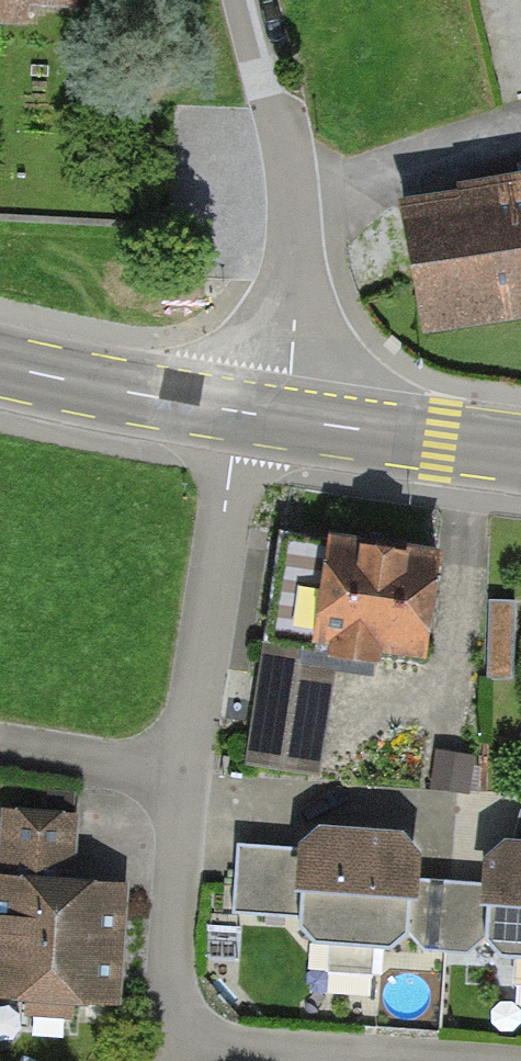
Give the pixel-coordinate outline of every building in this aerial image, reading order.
[(23,22),(24,0),(74,3),(74,0),(0,0),(0,20),(23,22)] [(398,204),(423,339),(520,321),(520,181),(398,204)] [(282,533),(266,638),(338,649),(421,662),(437,556),(282,533)] [(514,604),(491,603),(488,679),(511,680),(514,604)] [(338,649),(266,638),(248,760),(321,771),(338,649)] [(473,755),(440,752),(436,789),(468,792),(473,755)] [(3,806),(0,844),(0,994),(116,1003),(127,882),(74,877),(80,813),(3,806)] [(520,845),(520,811),(516,825),(509,844),(520,845)] [(302,915),(301,928),(316,941),(391,948),(407,933),(411,879),(413,848),(398,835),(323,830),(306,849),(302,915)] [(306,849),(306,848),(272,846),(239,844),(234,911),(302,915),(306,849)] [(493,857),(490,884),(485,938),(502,955),(520,956),(520,845),(509,844),(493,857)] [(449,882),(411,879),(407,933),(424,950),(445,952),(469,954),(485,938),(490,884),(449,882)]
